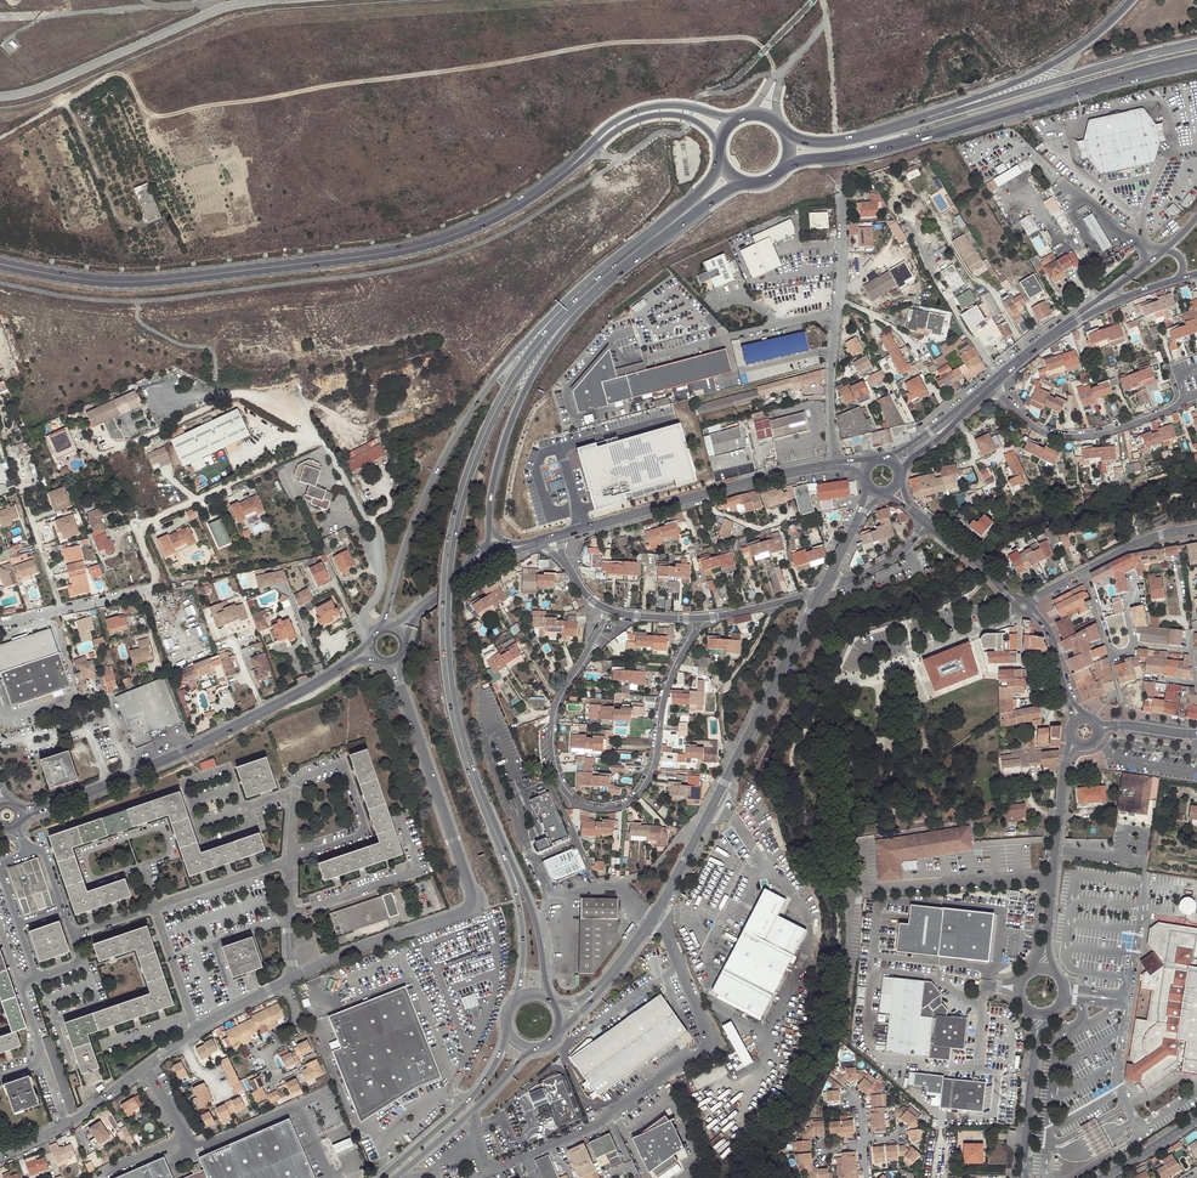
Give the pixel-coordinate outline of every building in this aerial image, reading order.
[(1107,118),(1089,121),(1084,141),(1077,142),(1081,151),(1081,161),(1088,159),(1101,175),(1121,171),(1133,168),(1154,164),(1160,144),(1166,142),(1163,134),(1162,124),(1156,126),(1143,110),(1125,114),(1107,118)] [(135,187),(149,223),(162,217),(148,182),(135,187)] [(878,202),(884,202),(879,194),(870,194),(871,203),(861,203),(862,210),(861,210),(862,217),(879,216),(878,202)] [(947,199),(952,208),(955,206),(950,197),(947,199)] [(1052,197),(1047,200),(1055,213),(1060,210),(1052,197)] [(1080,212),(1087,224),(1093,220),(1086,208),(1080,212)] [(828,228),(827,212),(809,213),(810,229),(828,228)] [(1031,214),(1021,220),(1041,256),(1044,254),(1041,250),(1049,246),(1031,214)] [(755,245),(741,252),(754,279),(782,266),(772,245),(794,235),(794,227),(790,219),(752,238),(755,245)] [(1092,232),(1098,228),(1099,227),(1096,223),(1097,223),(1094,219),(1093,220),(1087,224),(1086,224),(1089,228),(1091,232),(1092,232)] [(907,239),(897,222),(889,227),(900,244),(907,239)] [(859,229),(859,223),(852,224),(853,236),(859,235),(860,247),(868,247),(867,228),(859,229)] [(1092,232),(1103,252),(1110,248),(1098,228),(1092,232)] [(964,234),(952,241),(969,267),(980,260),(964,234)] [(1057,261),(1063,272),(1073,266),(1069,260),(1075,257),(1073,252),(1057,261)] [(723,253),(703,261),(707,271),(697,275),(700,283),(710,279),(714,289),(735,280),(723,253)] [(1069,260),(1073,266),(1074,268),(1080,265),(1075,257),(1069,260)] [(1033,258),(1029,260),(1034,267),(1038,265),(1033,258)] [(991,267),(987,259),(983,261),(988,269),(991,267)] [(1038,265),(1034,267),(1040,278),(1047,274),(1050,279),(1063,272),(1057,261),(1052,264),(1049,259),(1038,265)] [(980,260),(969,267),(971,271),(983,264),(980,260)] [(1025,261),(1022,263),(1030,275),(1030,276),(1033,275),(1025,261)] [(911,273),(904,262),(896,267),(892,262),(867,277),(870,282),(863,286),(875,305),(905,288),(904,285),(915,278),(911,272),(911,273)] [(941,272),(945,278),(949,276),(954,284),(957,288),(963,284),(952,265),(941,272)] [(1033,275),(1030,276),(1017,285),(1027,301),(1035,296),(1043,291),(1033,275)] [(949,276),(945,278),(950,287),(954,284),(949,276)] [(1011,287),(1006,280),(1003,283),(1007,290),(1011,287)] [(988,292),(980,297),(991,315),(995,313),(992,308),(996,306),(988,292)] [(977,296),(976,293),(971,296),(969,293),(957,300),(962,308),(974,300),(973,299),(977,296)] [(1159,298),(1158,298),(1159,302),(1152,304),(1151,301),(1144,304),(1139,305),(1142,313),(1144,312),(1146,317),(1162,311),(1170,309),(1176,306),(1171,293),(1166,295),(1159,298)] [(1009,297),(1010,298),(1011,300),(1019,313),(1024,310),(1022,305),(1025,303),(1020,295),(1014,299),(1011,295),(1009,297)] [(1147,301),(1145,297),(1144,297),(1142,298),(1137,300),(1139,305),(1144,304),(1143,302),(1147,301)] [(1013,316),(1019,313),(1010,298),(1004,301),(1013,316)] [(1052,315),(1044,301),(1031,309),(1039,322),(1052,315)] [(1139,305),(1134,306),(1137,315),(1142,313),(1139,305)] [(996,306),(992,308),(995,313),(991,315),(992,317),(999,312),(996,306)] [(985,320),(976,307),(961,316),(971,332),(976,329),(978,331),(987,325),(984,321),(985,320)] [(1114,317),(1119,314),(1117,308),(1115,309),(1111,311),(1114,317)] [(917,327),(926,329),(929,313),(913,310),(910,309),(908,318),(912,319),(910,329),(916,331),(917,327)] [(1185,323),(1196,319),(1196,313),(1196,311),(1183,317),(1185,323)] [(929,313),(926,329),(932,331),(931,334),(941,336),(945,317),(929,313)] [(1171,329),(1167,330),(1170,339),(1171,338),(1173,342),(1174,341),(1184,338),(1189,336),(1196,333),(1196,319),(1185,323),(1186,326),(1179,328),(1179,326),(1171,329)] [(998,325),(1006,338),(1014,334),(1006,321),(998,325)] [(1089,323),(1084,326),(1087,333),(1093,331),(1089,323)] [(1093,331),(1087,333),(1090,342),(1092,341),(1093,345),(1109,339),(1110,342),(1124,337),(1119,324),(1106,329),(1099,332),(1098,329),(1093,331)] [(1150,329),(1154,341),(1159,339),(1157,334),(1162,333),(1160,325),(1150,329)] [(805,332),(742,346),(746,364),(809,350),(805,332)] [(891,355),(899,350),(889,334),(881,339),(890,355),(891,355)] [(864,351),(856,337),(846,343),(854,357),(864,351)] [(1126,342),(1124,337),(1110,342),(1112,347),(1126,342)] [(943,367),(951,380),(962,374),(963,376),(981,365),(978,358),(979,356),(974,348),(972,349),(966,340),(964,341),(965,342),(963,344),(960,338),(941,351),(944,355),(956,348),(958,352),(961,351),(963,354),(961,356),(966,365),(954,371),(949,364),(943,367)] [(607,404),(600,382),(617,378),(607,345),(570,388),(577,412),(607,404)] [(731,372),(725,349),(617,378),(600,382),(607,404),(731,372)] [(908,366),(899,350),(891,355),(890,355),(899,371),(908,366)] [(1047,358),(1042,360),(1045,369),(1047,368),(1049,372),(1065,366),(1066,369),(1079,364),(1074,351),(1062,355),(1055,358),(1048,361),(1047,358)] [(874,368),(867,356),(854,363),(859,372),(860,372),(862,374),(874,368)] [(1158,363),(1152,365),(1155,372),(1160,370),(1158,363)] [(937,371),(938,370),(934,364),(927,368),(931,374),(937,371)] [(1066,369),(1067,374),(1081,369),(1079,364),(1066,369)] [(1145,381),(1155,378),(1153,374),(1155,374),(1155,372),(1152,365),(1149,366),(1140,369),(1139,369),(1140,372),(1136,373),(1121,379),(1125,392),(1139,387),(1138,383),(1140,382),(1143,382),(1145,381)] [(944,384),(951,380),(943,367),(938,370),(937,371),(940,376),(935,379),(942,391),(947,389),(947,388),(944,384)] [(1047,368),(1045,369),(1038,371),(1040,376),(1044,375),(1042,379),(1044,380),(1046,377),(1048,372),(1049,372),(1047,368)] [(819,370),(797,376),(800,389),(801,389),(802,388),(802,386),(817,382),(819,388),(821,387),(821,371),(819,370)] [(882,375),(880,371),(868,375),(863,377),(865,380),(868,379),(870,385),(875,384),(874,380),(879,378),(879,377),(882,375)] [(962,374),(951,380),(953,385),(964,378),(963,376),(962,374)] [(800,388),(797,376),(756,387),(757,389),(695,406),(697,415),(701,414),(759,398),(759,396),(758,394),(764,392),(765,395),(792,387),(793,390),(800,388)] [(917,396),(926,391),(918,377),(905,384),(909,392),(906,394),(910,401),(918,397),(917,396)] [(1109,380),(1112,387),(1119,385),(1116,378),(1109,380)] [(1147,386),(1156,383),(1155,378),(1145,381),(1147,386)] [(1042,379),(1041,380),(1040,382),(1053,388),(1054,385),(1051,383),(1044,380),(1042,379)] [(1083,407),(1097,402),(1096,399),(1109,394),(1112,393),(1111,390),(1113,389),(1112,387),(1109,380),(1098,384),(1099,387),(1092,389),(1084,392),(1079,394),(1078,394),(1083,407)] [(9,390),(5,381),(0,383),(0,393),(9,390)] [(874,395),(866,381),(851,388),(859,405),(871,400),(870,398),(873,396),(874,395)] [(1142,394),(1145,404),(1151,402),(1145,387),(1145,386),(1144,386),(1142,387),(1140,382),(1138,383),(1139,387),(1142,394)] [(841,384),(835,387),(835,392),(838,391),(841,397),(842,396),(845,403),(854,399),(848,385),(843,387),(841,384)] [(1044,406),(1054,411),(1060,413),(1062,410),(1064,411),(1068,402),(1066,401),(1065,404),(1055,400),(1049,396),(1051,394),(1038,388),(1032,400),(1044,406)] [(134,390),(113,400),(120,415),(141,405),(134,390)] [(1141,406),(1145,404),(1142,394),(1137,396),(1141,406)] [(904,425),(890,396),(878,400),(887,421),(881,423),(884,430),(904,425)] [(654,401),(656,408),(670,404),(669,397),(654,401)] [(1027,398),(1024,405),(1029,408),(1030,405),(1042,411),(1044,406),(1032,400),(1027,398)] [(113,400),(85,412),(93,428),(120,415),(113,400)] [(1044,406),(1042,411),(1052,415),(1054,411),(1044,406)] [(860,407),(837,417),(841,439),(876,431),(870,418),(866,420),(860,407)] [(168,435),(167,433),(159,437),(163,445),(171,442),(183,468),(191,464),(200,460),(249,437),(244,427),(243,424),(246,423),(244,419),(241,420),(237,411),(186,435),(182,428),(168,435)] [(1177,412),(1171,414),(1174,423),(1180,421),(1177,412)] [(808,430),(804,413),(769,421),(769,419),(754,423),(758,440),(773,437),(774,439),(808,430)] [(578,454),(589,494),(672,470),(677,486),(696,481),(679,424),(596,449),(595,445),(581,449),(578,454)] [(1152,432),(1140,436),(1140,437),(1142,443),(1143,445),(1144,444),(1146,448),(1147,447),(1162,442),(1169,440),(1176,437),(1171,424),(1162,428),(1158,430),(1159,432),(1153,434),(1152,432)] [(744,448),(738,427),(709,435),(715,456),(744,448)] [(77,451),(67,428),(46,437),(56,460),(77,451)] [(893,443),(892,436),(890,429),(870,433),(871,440),(873,448),(893,443)] [(1035,432),(1032,430),(1028,438),(1033,441),(1037,433),(1035,432)] [(989,434),(976,441),(982,454),(987,452),(988,454),(1002,447),(996,435),(991,438),(989,434)] [(1033,441),(1028,438),(1024,447),(1026,448),(1024,451),(1040,459),(1053,465),(1059,452),(1050,448),(1046,446),(1045,449),(1038,446),(1039,444),(1033,441)] [(370,449),(367,444),(352,452),(354,456),(370,449)] [(351,474),(386,456),(381,445),(346,464),(351,474)] [(1014,447),(1015,448),(1017,453),(1023,452),(1021,445),(1014,447)] [(1093,446),(1080,447),(1081,455),(1081,457),(1084,456),(1084,460),(1101,458),(1101,462),(1116,460),(1114,446),(1110,447),(1104,447),(1100,448),(1093,448),(1093,446)] [(963,447),(952,451),(955,460),(966,456),(963,447)] [(170,459),(165,448),(147,457),(152,467),(170,459)] [(1167,455),(1169,459),(1175,457),(1176,457),(1174,451),(1172,452),(1171,451),(1169,450),(1166,452),(1167,455)] [(1009,481),(1012,487),(1024,481),(1021,475),(1025,474),(1025,473),(1014,451),(1005,455),(1015,478),(1009,481)] [(387,458),(386,456),(351,474),(352,476),(387,458)] [(200,460),(191,464),(195,473),(204,469),(200,460)] [(320,464),(309,460),(299,465),(295,476),(301,478),(300,482),(310,486),(307,496),(309,497),(308,501),(312,502),(311,505),(328,511),(334,494),(316,488),(322,471),(318,470),(320,464)] [(715,479),(724,478),(721,461),(713,462),(715,479)] [(1127,474),(1130,473),(1140,472),(1138,463),(1126,465),(1127,469),(1126,469),(1127,474)] [(934,494),(947,491),(959,488),(955,475),(963,473),(962,470),(958,471),(955,464),(947,466),(940,468),(939,468),(942,478),(936,479),(935,473),(910,479),(913,489),(914,496),(918,498),(934,494)] [(989,467),(980,471),(987,486),(995,482),(992,476),(993,475),(989,467)] [(1012,487),(1014,490),(1015,492),(1030,485),(1025,474),(1021,475),(1024,481),(1012,487)] [(793,489),(796,498),(801,516),(814,513),(810,496),(813,496),(813,492),(814,491),(814,494),(816,494),(816,496),(818,495),(819,497),(817,497),(817,500),(819,500),(819,501),(827,500),(849,497),(847,482),(825,485),(825,481),(817,483),(817,484),(807,485),(803,487),(793,489)] [(793,489),(792,485),(786,487),(788,493),(783,494),(782,488),(764,493),(768,507),(796,498),(793,489)] [(64,488),(52,493),(59,510),(70,506),(64,488)] [(763,508),(758,492),(750,494),(753,507),(755,510),(763,508)] [(59,510),(52,493),(48,494),(55,512),(59,510)] [(749,494),(738,497),(740,504),(741,505),(744,505),(746,511),(746,513),(755,510),(753,507),(750,494),(749,494)] [(258,515),(265,512),(258,496),(239,505),(239,503),(231,507),(239,524),(247,520),(245,517),(256,512),(258,515)] [(717,506),(718,509),(719,510),(723,509),(723,510),(740,504),(738,497),(727,500),(715,504),(715,506),(717,506)] [(2,525),(12,521),(19,518),(15,507),(11,508),(7,509),(0,512),(0,523),(1,523),(2,525)] [(89,521),(93,534),(104,530),(106,529),(101,516),(103,515),(101,508),(88,513),(91,521),(89,521)] [(187,512),(191,521),(198,517),(194,508),(187,512)] [(877,512),(879,520),(888,518),(886,509),(877,512)] [(665,527),(658,529),(661,539),(667,537),(678,534),(677,530),(677,528),(675,524),(677,524),(677,523),(683,522),(680,512),(674,514),(676,521),(672,522),(664,524),(665,527)] [(903,513),(898,515),(901,524),(908,521),(908,519),(908,517),(907,516),(903,513)] [(970,515),(961,520),(982,537),(994,523),(984,515),(979,522),(970,515)] [(73,517),(58,522),(62,534),(65,541),(80,536),(73,517)] [(734,522),(725,518),(720,532),(728,536),(734,522)] [(894,536),(888,518),(879,520),(881,526),(885,539),(894,536)] [(220,520),(208,526),(220,549),(232,544),(220,520)] [(12,521),(2,525),(3,529),(14,525),(12,521)] [(62,534),(58,522),(53,524),(58,535),(62,534)] [(881,526),(876,528),(877,531),(874,532),(877,542),(885,539),(881,526)] [(1054,526),(1045,529),(1049,540),(1051,545),(1052,545),(1058,543),(1060,542),(1054,526)] [(157,539),(166,557),(175,552),(173,548),(186,542),(188,546),(196,543),(188,527),(168,536),(167,535),(157,539)] [(342,540),(349,536),(345,528),(338,531),(342,540)] [(661,539),(658,529),(645,532),(649,545),(649,546),(662,542),(661,539)] [(104,530),(93,534),(88,536),(89,539),(94,537),(100,553),(106,550),(108,555),(114,552),(109,540),(106,534),(105,534),(104,530)] [(857,544),(858,548),(863,546),(866,545),(871,533),(870,531),(861,534),(860,535),(862,543),(857,544)] [(1063,546),(1064,550),(1072,547),(1067,535),(1070,533),(1069,531),(1059,535),(1061,542),(1063,546)] [(874,532),(871,533),(866,545),(877,542),(874,532)] [(718,535),(710,539),(714,547),(718,535)] [(626,537),(617,539),(620,547),(628,544),(626,537)] [(780,537),(767,542),(770,552),(771,555),(785,550),(783,545),(780,537)] [(598,542),(596,538),(590,539),(593,547),(599,546),(598,542)] [(322,539),(318,541),(325,555),(330,553),(324,543),(322,539)] [(620,547),(617,539),(613,541),(614,544),(613,544),(614,548),(615,550),(616,552),(617,555),(617,557),(622,555),(620,548),(620,547)] [(737,539),(731,541),(734,550),(740,548),(737,539)] [(760,541),(747,545),(750,554),(753,553),(753,557),(759,555),(768,552),(770,552),(767,542),(761,544),(760,541)] [(1036,543),(1030,546),(1033,552),(1038,563),(1053,555),(1050,550),(1046,541),(1039,544),(1041,548),(1039,549),(1036,543)] [(662,544),(662,542),(649,546),(649,545),(646,545),(647,550),(650,549),(651,551),(657,548),(656,545),(662,544)] [(1187,545),(1190,565),(1196,564),(1196,543),(1187,545)] [(750,554),(747,545),(741,547),(745,560),(753,557),(753,553),(750,554)] [(812,549),(813,551),(826,558),(822,545),(812,549)] [(78,546),(65,549),(67,555),(65,556),(67,565),(65,566),(67,572),(83,568),(78,546)] [(1180,546),(1165,548),(1166,557),(1167,557),(1168,558),(1170,557),(1170,556),(1174,556),(1174,557),(1177,556),(1177,555),(1181,554),(1181,551),(1180,546)] [(11,560),(10,558),(18,556),(15,547),(0,552),(0,562),(1,564),(11,560)] [(1160,549),(1140,553),(1141,561),(1150,560),(1150,563),(1166,560),(1164,549),(1160,549)] [(796,567),(809,563),(806,553),(805,550),(792,554),(796,567)] [(354,565),(347,551),(334,558),(340,572),(354,565)] [(806,553),(809,563),(826,558),(813,551),(806,553)] [(1017,573),(1009,578),(1013,581),(1020,577),(1019,573),(1032,567),(1032,566),(1026,555),(1025,552),(1020,555),(1021,558),(1011,563),(1017,573)] [(1032,566),(1038,563),(1033,552),(1026,555),(1032,566)] [(723,555),(718,557),(720,567),(721,570),(735,566),(731,553),(723,555)] [(1119,593),(1129,590),(1128,585),(1125,585),(1122,575),(1124,572),(1128,569),(1129,571),(1135,568),(1137,573),(1143,571),(1142,569),(1142,564),(1141,561),(1140,553),(1128,555),(1124,557),(1110,564),(1114,574),(1117,588),(1119,593)] [(605,561),(602,554),(592,554),(591,568),(603,568),(602,572),(605,572),(605,561)] [(704,572),(720,567),(718,557),(711,559),(710,556),(701,559),(698,560),(699,562),(700,562),(704,572)] [(316,557),(297,561),(301,569),(303,568),(304,569),(316,564),(316,562),(318,561),(316,557)] [(811,568),(823,564),(824,563),(825,561),(826,558),(809,563),(811,568)] [(17,581),(21,580),(20,577),(31,574),(38,572),(34,559),(12,566),(17,581)] [(624,575),(605,561),(605,572),(606,572),(606,575),(612,575),(624,575)] [(611,562),(605,561),(624,575),(624,565),(619,565),(619,562),(611,562)] [(624,562),(624,565),(624,575),(638,576),(638,563),(637,563),(624,562)] [(324,580),(328,578),(321,563),(309,569),(316,583),(323,579),(324,580)] [(798,572),(811,568),(809,563),(796,567),(798,572)] [(93,578),(102,575),(99,564),(88,567),(89,570),(90,570),(93,578)] [(657,567),(657,577),(675,567),(669,567),(669,564),(656,564),(656,567),(657,567)] [(1110,564),(1091,574),(1094,584),(1103,580),(1105,579),(1111,575),(1114,574),(1110,564)] [(675,567),(675,578),(690,579),(690,565),(686,565),(681,565),(675,565),(675,567)] [(0,578),(3,577),(4,582),(3,582),(5,588),(18,584),(17,581),(12,566),(7,567),(9,572),(8,573),(7,572),(0,568),(0,578)] [(721,570),(723,575),(737,571),(735,566),(721,570)] [(512,567),(498,576),(505,586),(511,583),(509,579),(517,574),(512,567)] [(675,567),(657,577),(668,578),(675,578),(675,567)] [(83,568),(67,572),(68,577),(70,577),(72,586),(74,595),(89,592),(83,568)] [(780,583),(777,574),(775,568),(770,570),(772,576),(771,576),(774,585),(780,583)] [(259,587),(288,582),(283,571),(257,576),(259,587)] [(543,575),(538,575),(554,583),(556,583),(556,581),(556,573),(544,573),(543,575)] [(20,577),(21,580),(22,582),(32,579),(31,574),(20,577)] [(522,583),(522,589),(536,590),(537,586),(538,575),(523,574),(522,583)] [(1155,574),(1148,575),(1149,579),(1148,579),(1152,600),(1159,599),(1159,596),(1164,596),(1161,577),(1156,578),(1155,574)] [(538,575),(537,586),(554,588),(554,583),(538,575)] [(330,577),(328,578),(324,580),(323,579),(316,583),(317,586),(331,580),(330,577)] [(707,582),(710,591),(716,589),(714,580),(707,582)] [(1103,580),(1094,584),(1095,588),(1104,584),(1103,580)] [(517,594),(536,594),(536,590),(522,589),(522,583),(517,582),(517,594)] [(491,593),(499,588),(496,584),(490,587),(488,584),(486,585),(491,593)] [(486,585),(481,588),(487,596),(492,605),(494,608),(506,600),(499,588),(491,593),(486,585)] [(1084,585),(1054,600),(1063,620),(1068,618),(1077,614),(1093,607),(1090,600),(1086,590),(1084,585)] [(210,594),(208,586),(199,588),(201,596),(210,594)] [(1119,593),(1117,588),(1097,594),(1099,600),(1119,594),(1119,593)] [(311,600),(313,599),(308,590),(295,597),(299,607),(302,605),(305,603),(311,600)] [(292,604),(286,594),(279,598),(285,608),(292,604)] [(1101,607),(1121,602),(1119,594),(1099,600),(1101,607)] [(473,602),(469,604),(473,610),(474,610),(477,615),(478,614),(492,605),(487,596),(481,600),(479,598),(473,602)] [(335,608),(332,601),(316,608),(318,613),(317,614),(319,619),(317,619),(320,626),(326,623),(329,623),(331,622),(331,621),(330,618),(333,616),(335,617),(338,615),(339,614),(337,609),(335,608)] [(229,624),(223,609),(221,603),(209,607),(212,616),(217,614),(219,621),(215,622),(217,628),(229,624)] [(223,609),(228,621),(238,617),(239,621),(240,623),(247,620),(242,605),(236,608),(235,605),(223,609)] [(494,608),(492,605),(478,614),(481,619),(496,610),(494,608)] [(1130,608),(1135,628),(1143,626),(1148,627),(1142,605),(1130,608)] [(251,615),(252,619),(262,616),(268,614),(266,609),(251,615)] [(536,625),(543,626),(544,618),(544,616),(544,611),(537,611),(536,625)] [(123,617),(123,615),(105,619),(108,630),(126,625),(124,617),(123,617)] [(751,615),(732,618),(734,625),(752,621),(751,615)] [(252,619),(257,632),(267,628),(262,616),(252,619)] [(81,637),(83,642),(92,639),(89,630),(93,629),(89,617),(77,621),(83,636),(81,637)] [(545,626),(545,631),(546,631),(562,632),(563,621),(558,621),(556,621),(545,621),(546,618),(544,618),(543,626),(545,626)] [(1064,641),(1075,635),(1073,630),(1068,618),(1063,620),(1056,623),(1064,641)] [(289,641),(296,638),(289,622),(285,623),(284,621),(282,621),(282,620),(280,620),(280,619),(278,620),(277,620),(277,621),(277,622),(277,623),(277,624),(272,626),(278,641),(278,642),(287,638),(289,641)] [(1085,624),(1087,628),(1088,628),(1093,625),(1096,624),(1094,620),(1085,624)] [(568,622),(563,621),(562,632),(562,636),(576,637),(577,622),(576,622),(568,622)] [(1030,629),(1033,629),(1030,621),(1023,621),(1022,628),(1025,628),(1024,636),(1030,637),(1030,629)] [(1100,630),(1098,623),(1096,624),(1093,625),(1088,628),(1093,639),(1094,641),(1103,638),(1102,637),(1102,635),(1100,630)] [(509,629),(513,636),(521,631),(516,624),(509,629)] [(1085,624),(1073,630),(1075,635),(1076,634),(1087,628),(1085,624)] [(1009,653),(1017,652),(1017,638),(1017,626),(1015,625),(1014,628),(1009,628),(1009,635),(1009,642),(1009,653)] [(1143,626),(1135,628),(1138,642),(1148,643),(1159,644),(1167,645),(1168,645),(1180,646),(1182,631),(1177,630),(1170,629),(1162,629),(1151,627),(1148,627),(1143,626)] [(658,627),(658,637),(667,637),(669,637),(670,628),(658,627)] [(1064,641),(1058,643),(1059,645),(1061,648),(1063,655),(1076,649),(1076,648),(1086,644),(1086,642),(1093,639),(1088,628),(1087,628),(1076,634),(1075,635),(1064,641)] [(1037,638),(1033,629),(1030,629),(1030,637),(1029,650),(1035,650),(1035,653),(1047,653),(1047,648),(1044,643),(1044,638),(1037,638)] [(0,670),(57,651),(50,630),(0,647),(0,670)] [(652,647),(634,633),(633,642),(626,642),(626,650),(635,651),(635,649),(635,646),(640,647),(652,647)] [(652,647),(653,636),(646,636),(646,633),(637,633),(634,633),(652,647)] [(658,637),(653,636),(652,647),(652,650),(666,651),(666,645),(666,642),(667,637),(658,637)] [(720,637),(707,636),(707,639),(708,639),(708,649),(726,651),(726,640),(720,639),(720,637)] [(130,651),(134,665),(143,662),(142,658),(151,655),(149,646),(150,645),(148,637),(138,641),(140,648),(130,651)] [(276,646),(289,641),(287,638),(278,642),(278,641),(275,643),(276,646)] [(504,650),(515,643),(513,639),(502,645),(503,647),(498,651),(499,653),(501,656),(506,652),(504,650)] [(517,645),(520,650),(525,646),(521,639),(515,643),(517,645)] [(726,640),(726,651),(726,654),(729,654),(740,654),(741,641),(732,640),(726,640)] [(995,643),(996,653),(1004,653),(1004,645),(1004,642),(995,643)] [(519,652),(520,651),(520,650),(517,645),(515,643),(504,650),(506,652),(521,656),(519,652)] [(1076,648),(1076,649),(1080,658),(1090,653),(1086,644),(1076,648)] [(1107,654),(1105,646),(1091,651),(1090,653),(1092,658),(1092,659),(1107,654)] [(976,678),(965,647),(921,664),(932,694),(976,678)] [(1076,649),(1063,655),(1064,658),(1067,663),(1080,658),(1076,649)] [(1135,650),(1134,657),(1138,657),(1142,658),(1147,658),(1148,650),(1139,649),(1135,650)] [(488,653),(491,658),(497,654),(495,650),(488,653)] [(1140,664),(1140,667),(1142,672),(1152,673),(1155,651),(1148,650),(1147,658),(1146,664),(1140,664)] [(57,651),(0,670),(11,706),(70,686),(57,651)] [(217,651),(208,654),(209,658),(192,664),(193,666),(185,669),(186,673),(183,674),(177,676),(178,681),(176,681),(177,684),(180,683),(180,681),(183,679),(184,682),(198,677),(199,680),(215,674),(217,681),(226,678),(226,677),(220,660),(218,655),(217,651)] [(1155,651),(1152,673),(1155,674),(1165,675),(1167,660),(1168,652),(1155,651)] [(521,656),(506,652),(501,656),(506,665),(521,656)] [(1009,653),(1010,663),(1020,663),(1020,654),(1017,654),(1017,652),(1009,653)] [(218,655),(226,677),(233,675),(231,669),(233,669),(234,669),(230,657),(229,658),(227,658),(225,653),(218,655)] [(506,665),(501,656),(499,653),(497,654),(491,658),(486,661),(491,668),(494,673),(497,671),(506,665)] [(991,653),(988,653),(990,666),(997,666),(996,653),(991,653)] [(996,653),(997,666),(999,666),(999,664),(1010,663),(1009,653),(1004,653),(996,653)] [(1080,658),(1067,663),(1068,667),(1072,675),(1092,666),(1089,659),(1092,658),(1090,653),(1080,658)] [(1108,659),(1107,654),(1092,659),(1095,665),(1094,665),(1095,669),(1095,671),(1110,666),(1109,663),(1108,659)] [(1184,662),(1183,678),(1194,680),(1191,668),(1190,668),(1190,666),(1190,663),(1190,662),(1190,660),(1189,655),(1185,654),(1184,662)] [(259,655),(251,658),(254,666),(256,666),(257,669),(255,669),(253,670),(257,679),(267,676),(265,672),(271,670),(268,661),(262,663),(259,655)] [(1121,664),(1123,672),(1140,667),(1140,664),(1138,658),(1138,657),(1134,657),(1125,659),(1126,663),(1121,664)] [(699,660),(699,667),(707,667),(708,658),(702,658),(702,660),(699,660)] [(564,659),(558,661),(562,669),(567,666),(564,659)] [(75,673),(79,685),(85,684),(84,678),(89,677),(92,676),(95,675),(97,674),(96,669),(93,660),(90,661),(79,664),(81,671),(75,673)] [(1167,660),(1165,675),(1169,676),(1176,677),(1178,661),(1167,660)] [(1115,665),(1117,674),(1123,672),(1121,664),(1120,661),(1115,662),(1116,665),(1115,665)] [(1178,661),(1176,677),(1183,678),(1184,662),(1178,661)] [(116,685),(111,666),(102,668),(104,676),(103,676),(107,692),(112,690),(111,686),(116,685)] [(1092,666),(1072,675),(1076,682),(1092,675),(1093,675),(1093,670),(1092,666)] [(1092,675),(1076,682),(1078,688),(1096,681),(1101,679),(1112,674),(1111,671),(1110,666),(1095,671),(1094,671),(1097,677),(1094,678),(1092,675)] [(612,677),(630,671),(624,671),(624,668),(615,668),(612,667),(611,677),(612,677)] [(707,667),(699,667),(698,674),(706,675),(707,667)] [(1123,672),(1117,674),(1120,683),(1143,677),(1142,672),(1140,667),(1123,672)] [(493,686),(495,692),(499,691),(496,682),(501,678),(497,671),(494,673),(491,668),(486,670),(493,686)] [(1014,679),(1026,678),(1026,670),(1013,670),(1014,679)] [(630,671),(612,677),(612,680),(630,681),(630,671)] [(630,671),(630,681),(630,685),(637,685),(644,686),(644,685),(645,680),(645,672),(636,671),(630,671)] [(999,671),(999,672),(999,680),(1007,680),(1006,671),(999,671)] [(1114,682),(1112,674),(1101,679),(1104,688),(1108,696),(1110,703),(1112,706),(1117,707),(1118,705),(1118,701),(1116,697),(1115,690),(1116,690),(1115,687),(1114,682)] [(126,686),(133,684),(131,677),(124,679),(124,680),(126,686)] [(163,678),(115,696),(135,749),(153,742),(150,732),(180,721),(163,678)] [(1027,680),(1026,678),(1014,679),(1007,680),(999,680),(999,688),(1008,688),(1024,687),(1027,687),(1027,680),(1022,681),(1022,680),(1027,680)] [(1101,679),(1096,681),(1098,687),(1090,690),(1094,698),(1099,696),(1101,700),(1105,704),(1106,704),(1107,705),(1112,706),(1110,703),(1108,696),(1104,688),(1101,679)] [(1096,681),(1078,688),(1080,692),(1084,702),(1094,698),(1090,690),(1098,687),(1096,681)] [(1149,702),(1151,712),(1163,714),(1165,701),(1154,699),(1155,687),(1166,689),(1167,685),(1144,681),(1145,685),(1149,702)] [(621,693),(629,694),(629,690),(630,686),(621,685),(621,693)] [(1008,688),(999,688),(999,694),(999,701),(1013,700),(1012,694),(1024,694),(1024,687),(1008,688)] [(1165,701),(1163,714),(1178,716),(1181,695),(1173,693),(1174,688),(1169,687),(1168,693),(1166,692),(1165,701)] [(1189,688),(1182,687),(1181,695),(1178,716),(1185,717),(1186,706),(1189,688)] [(1189,688),(1186,706),(1196,707),(1196,701),(1195,688),(1189,688)] [(185,689),(179,690),(186,716),(191,715),(186,695),(185,689)] [(689,705),(671,691),(670,698),(673,698),(672,704),(689,705)] [(675,691),(671,691),(689,705),(690,694),(683,693),(684,692),(681,691),(675,691)] [(690,694),(689,705),(693,705),(704,705),(705,692),(690,691),(690,694)] [(533,707),(543,708),(544,701),(536,701),(536,698),(527,698),(533,707)] [(1013,700),(999,701),(1000,714),(1013,713),(1013,711),(1013,709),(1021,708),(1020,699),(1017,700),(1013,700)] [(1145,701),(1143,711),(1151,712),(1149,702),(1145,701)] [(523,702),(514,707),(519,715),(528,709),(523,702)] [(632,708),(632,715),(643,716),(643,708),(640,708),(640,703),(631,703),(632,708)] [(612,721),(613,710),(613,707),(599,706),(599,705),(590,704),(590,720),(599,720),(612,721)] [(1185,717),(1190,718),(1196,719),(1196,707),(1186,706),(1185,717)] [(519,715),(514,707),(510,709),(515,717),(519,715)] [(1013,713),(1000,714),(1001,727),(1021,724),(1033,721),(1033,723),(1034,725),(1036,726),(1037,726),(1038,726),(1040,725),(1041,724),(1041,723),(1039,707),(1030,708),(1013,711),(1013,713)] [(630,718),(632,718),(632,715),(632,708),(629,708),(622,708),(620,708),(620,710),(613,710),(612,721),(630,722),(630,718)] [(1060,740),(1061,727),(1051,727),(1050,740),(1060,740)] [(1049,729),(1038,730),(1037,746),(1048,745),(1049,729)] [(584,749),(586,738),(586,735),(571,734),(571,748),(584,749)] [(592,736),(592,738),(604,750),(605,740),(605,737),(592,736)] [(586,738),(584,749),(593,749),(604,750),(592,738),(586,738)] [(1021,738),(1022,749),(1030,749),(1029,738),(1021,738)] [(697,745),(684,745),(684,752),(684,754),(686,754),(686,758),(702,759),(703,748),(697,748),(697,745)] [(717,749),(703,748),(702,759),(702,762),(717,763),(717,749)] [(1042,751),(1001,756),(1003,775),(1021,773),(1021,768),(1043,765),(1043,768),(1049,767),(1050,772),(1058,771),(1059,750),(1042,752),(1042,751)] [(40,760),(41,765),(43,765),(45,771),(43,771),(46,778),(48,777),(49,783),(48,783),(50,789),(78,779),(76,774),(75,774),(73,769),(74,768),(72,761),(71,762),(69,756),(70,756),(69,751),(40,760)] [(366,751),(350,756),(355,772),(360,787),(377,781),(366,751)] [(686,754),(684,754),(678,754),(677,762),(686,762),(686,758),(686,754)] [(203,771),(217,765),(214,757),(200,762),(203,771)] [(266,759),(237,768),(247,798),(262,793),(276,788),(266,759)] [(591,786),(591,776),(591,773),(577,772),(576,785),(591,786)] [(598,774),(598,776),(608,787),(609,784),(610,784),(611,774),(598,774)] [(1152,778),(1122,774),(1121,781),(1149,785),(1147,800),(1149,800),(1152,778)] [(591,776),(591,786),(608,787),(598,776),(591,776)] [(689,776),(688,786),(687,800),(694,801),(702,801),(702,787),(700,787),(700,782),(700,776),(689,776)] [(377,781),(360,787),(365,800),(369,813),(385,807),(377,781)] [(1149,785),(1121,781),(1120,787),(1117,811),(1147,816),(1149,800),(1147,800),(1149,785)] [(668,782),(687,797),(688,786),(681,786),(681,783),(668,782)] [(687,797),(668,782),(668,786),(670,786),(670,796),(687,797)] [(1102,798),(1101,786),(1078,788),(1079,803),(1089,802),(1089,803),(1098,802),(1098,798),(1102,798)] [(546,838),(535,842),(539,852),(550,847),(549,844),(568,836),(549,791),(547,792),(545,789),(537,792),(539,796),(530,800),(540,823),(543,822),(550,838),(547,839),(546,838)] [(179,793),(149,803),(155,819),(168,814),(172,825),(188,820),(183,806),(179,793)] [(1021,816),(1026,817),(1025,804),(1006,806),(1005,799),(1000,800),(1001,807),(1006,807),(1006,812),(1010,811),(1011,819),(1015,819),(1017,822),(1021,816)] [(149,803),(125,811),(130,827),(143,823),(155,819),(149,803)] [(667,809),(663,805),(657,812),(665,820),(667,809)] [(1190,806),(1189,819),(1196,820),(1196,807),(1190,806)] [(394,832),(385,807),(369,813),(373,825),(378,837),(394,832)] [(125,811),(99,820),(105,836),(117,832),(130,827),(125,811)] [(1011,819),(1010,813),(1010,811),(1006,812),(1007,823),(1017,822),(1015,819),(1011,819)] [(615,813),(610,814),(610,818),(607,818),(607,820),(601,833),(612,834),(612,830),(613,830),(613,826),(615,826),(615,813)] [(595,833),(595,822),(589,822),(589,819),(589,817),(580,816),(580,822),(581,822),(581,835),(595,836),(595,833)] [(99,820),(75,828),(80,844),(93,840),(105,836),(99,820)] [(188,820),(172,825),(176,838),(181,850),(197,845),(188,820)] [(595,822),(595,833),(601,833),(607,820),(602,820),(602,822),(595,822)] [(646,837),(628,821),(627,831),(630,831),(629,836),(646,837)] [(646,837),(647,826),(641,826),(641,822),(633,822),(628,821),(646,837)] [(973,844),(969,825),(875,839),(879,880),(899,878),(897,856),(973,844)] [(661,826),(647,826),(646,837),(646,840),(657,840),(660,840),(661,841),(665,841),(665,834),(661,834),(661,827),(661,826)] [(660,840),(657,840),(657,845),(667,846),(667,833),(667,831),(667,829),(666,829),(666,828),(665,828),(661,827),(661,834),(665,834),(665,841),(661,841),(660,840)] [(58,864),(74,859),(70,848),(80,844),(75,828),(48,837),(53,851),(58,864)] [(397,842),(394,832),(378,837),(380,843),(368,847),(374,864),(402,854),(397,842)] [(259,834),(233,843),(238,859),(251,855),(264,851),(259,834)] [(233,843),(208,851),(213,868),(226,864),(238,859),(233,843)] [(974,849),(973,844),(897,856),(899,878),(903,878),(902,860),(974,849)] [(197,845),(181,850),(189,876),(201,872),(213,868),(208,851),(200,854),(197,845)] [(374,864),(368,847),(343,856),(349,872),(362,868),(374,864)] [(576,847),(543,861),(551,879),(556,882),(585,868),(576,847)] [(349,872),(343,856),(318,864),(324,881),(336,877),(349,872)] [(53,905),(37,859),(8,869),(24,915),(53,905)] [(74,859),(58,864),(66,889),(83,884),(78,870),(74,859)] [(112,903),(130,897),(124,880),(93,890),(99,907),(112,903)] [(99,907),(93,890),(86,893),(83,884),(66,889),(75,915),(86,911),(99,907)] [(765,889),(712,991),(762,1017),(793,955),(785,951),(798,926),(778,916),(786,900),(765,889)] [(1011,890),(1010,899),(1019,901),(1021,891),(1011,890)] [(342,934),(399,914),(391,892),(381,895),(381,896),(329,914),(334,927),(339,925),(341,930),(342,934)] [(617,899),(581,898),(579,974),(592,975),(619,941),(617,934),(617,899)] [(995,916),(911,906),(909,926),(899,925),(896,954),(989,964),(995,916)] [(30,933),(41,962),(56,957),(70,952),(59,922),(30,933)] [(1158,922),(1149,928),(1147,944),(1153,952),(1144,959),(1143,966),(1147,970),(1142,974),(1140,989),(1151,990),(1147,1020),(1135,1019),(1129,1058),(1135,1065),(1131,1065),(1129,1077),(1132,1080),(1139,1081),(1146,1090),(1173,1071),(1196,1074),(1196,928),(1158,922)] [(146,927),(116,937),(122,954),(135,950),(139,961),(155,955),(150,939),(146,927)] [(122,954),(116,937),(93,945),(99,962),(109,958),(122,954)] [(261,968),(251,938),(222,948),(232,978),(248,972),(261,968)] [(0,949),(0,976),(8,973),(0,949)] [(155,955),(139,961),(143,974),(147,986),(164,980),(155,955)] [(8,973),(0,976),(0,996),(3,1005),(18,1000),(8,973)] [(932,983),(884,978),(880,1013),(890,1014),(889,1023),(889,1026),(886,1054),(929,1058),(928,1059),(950,1061),(952,1047),(961,1048),(962,1039),(962,1037),(963,1037),(964,1032),(963,1032),(963,1029),(964,1021),(947,1019),(948,1011),(943,1004),(942,995),(932,983)] [(164,980),(147,986),(150,994),(139,998),(145,1015),(159,1010),(172,1005),(164,980)] [(414,1088),(441,1077),(405,986),(328,1016),(335,1035),(340,1048),(332,1051),(337,1064),(346,1060),(349,1067),(340,1071),(361,1123),(400,1097),(414,1088)] [(466,1009),(480,1004),(475,992),(462,997),(466,1009)] [(598,1095),(687,1031),(661,994),(571,1058),(598,1095)] [(145,1015),(139,998),(115,1007),(120,1023),(133,1019),(145,1015)] [(27,1028),(18,1000),(3,1005),(7,1016),(13,1033),(16,1031),(27,1028)] [(277,1003),(263,1009),(272,1027),(277,1024),(274,1020),(284,1015),(277,1003)] [(120,1023),(115,1007),(90,1015),(96,1032),(108,1027),(120,1023)] [(250,1016),(251,1018),(256,1029),(266,1024),(268,1029),(272,1027),(263,1009),(250,1016)] [(96,1032),(90,1015),(65,1023),(69,1037),(74,1052),(91,1046),(87,1035),(96,1032)] [(251,1018),(238,1025),(247,1043),(251,1041),(248,1036),(257,1031),(256,1029),(251,1018)] [(247,1043),(238,1025),(224,1032),(231,1045),(240,1040),(243,1045),(247,1043)] [(0,1037),(0,1053),(7,1051),(21,1046),(16,1031),(13,1033),(0,1037)] [(43,1039),(69,1114),(77,1112),(76,1109),(52,1036),(43,1039)] [(204,1045),(196,1049),(202,1060),(210,1057),(209,1055),(217,1051),(212,1039),(204,1043),(204,1045)] [(240,1040),(231,1045),(233,1050),(243,1045),(240,1040)] [(297,1046),(293,1048),(294,1052),(297,1056),(301,1054),(301,1055),(311,1050),(306,1040),(296,1045),(297,1046)] [(91,1046),(74,1052),(80,1068),(83,1078),(100,1072),(91,1046)] [(295,1061),(298,1060),(297,1056),(294,1052),(291,1053),(291,1052),(280,1057),(286,1067),(295,1062),(295,1061)] [(743,1068),(738,1056),(731,1059),(733,1064),(735,1063),(738,1070),(743,1068)] [(239,1081),(228,1057),(219,1061),(235,1094),(243,1090),(239,1081)] [(323,1073),(316,1059),(306,1064),(308,1067),(302,1071),(307,1081),(323,1073)] [(340,1071),(349,1067),(346,1060),(337,1064),(340,1071)] [(181,1062),(173,1066),(179,1079),(188,1075),(181,1062)] [(857,1079),(863,1072),(857,1073),(856,1067),(846,1068),(846,1074),(840,1074),(837,1078),(844,1084),(847,1080),(857,1079)] [(262,1075),(260,1071),(251,1075),(253,1079),(249,1082),(253,1091),(261,1087),(264,1086),(259,1077),(262,1075)] [(100,1072),(83,1078),(86,1086),(103,1080),(100,1072)] [(868,1093),(874,1085),(868,1080),(870,1078),(863,1072),(857,1079),(861,1082),(858,1086),(867,1093),(868,1093)] [(942,1076),(913,1073),(912,1086),(926,1087),(925,1092),(940,1094),(939,1107),(982,1112),(985,1082),(977,1082),(977,1080),(971,1079),(971,1081),(942,1078),(942,1076)] [(868,1080),(874,1085),(878,1080),(872,1075),(870,1078),(868,1080)] [(39,1105),(29,1076),(17,1080),(4,1084),(14,1113),(39,1105)] [(300,1088),(295,1078),(285,1083),(290,1093),(300,1088)] [(832,1091),(827,1091),(828,1101),(839,1100),(838,1090),(841,1086),(834,1081),(832,1084),(832,1091)] [(204,1083),(193,1088),(197,1097),(193,1099),(199,1111),(205,1108),(203,1104),(212,1100),(204,1083)] [(577,1115),(565,1083),(546,1090),(558,1122),(559,1121),(561,1127),(567,1125),(568,1127),(570,1126),(569,1124),(578,1121),(576,1115),(577,1115)] [(881,1091),(874,1085),(868,1093),(871,1095),(872,1107),(887,1105),(886,1094),(881,1094),(881,1091)] [(253,1091),(251,1092),(256,1102),(266,1097),(261,1087),(253,1091)] [(270,1093),(275,1101),(280,1098),(275,1090),(270,1093)] [(270,1103),(275,1101),(270,1093),(266,1095),(270,1103)] [(551,1106),(546,1093),(534,1098),(539,1111),(551,1106)] [(143,1105),(138,1096),(122,1105),(128,1117),(134,1113),(133,1111),(143,1105)] [(224,1104),(216,1108),(223,1124),(232,1120),(228,1112),(235,1109),(237,1112),(245,1108),(240,1097),(231,1101),(231,1100),(224,1103),(224,1104)] [(910,1126),(913,1120),(919,1113),(910,1107),(908,1109),(904,1105),(899,1109),(895,1109),(896,1118),(900,1118),(910,1126)] [(872,1120),(884,1119),(883,1107),(869,1109),(870,1113),(872,1113),(872,1117),(872,1120)] [(209,1111),(201,1115),(206,1127),(215,1123),(209,1111)] [(119,1128),(112,1114),(107,1117),(114,1131),(119,1128)] [(673,1116),(633,1135),(649,1173),(686,1148),(673,1116)] [(289,1118),(206,1154),(209,1160),(201,1163),(204,1169),(208,1177),(315,1177),(289,1118)] [(1112,1149),(1095,1118),(1080,1127),(1097,1157),(1112,1149)] [(884,1119),(872,1120),(873,1123),(873,1128),(871,1128),(871,1132),(886,1131),(884,1119)] [(848,1136),(848,1134),(848,1132),(854,1131),(853,1120),(842,1121),(843,1137),(848,1136)] [(918,1124),(913,1120),(910,1126),(911,1141),(921,1141),(920,1129),(919,1129),(918,1124)] [(100,1121),(89,1128),(95,1138),(89,1141),(94,1147),(110,1136),(100,1121)] [(807,1127),(804,1131),(812,1137),(814,1133),(825,1132),(824,1121),(813,1122),(814,1127),(807,1127)] [(840,1122),(829,1122),(830,1134),(837,1133),(837,1137),(842,1137),(840,1122)] [(126,1126),(117,1131),(122,1140),(126,1137),(130,1144),(135,1142),(126,1126)] [(802,1141),(797,1141),(798,1150),(798,1152),(810,1151),(809,1140),(812,1137),(804,1131),(799,1126),(795,1132),(799,1135),(801,1134),(802,1141)] [(96,1150),(114,1138),(112,1135),(110,1136),(94,1147),(96,1150)] [(609,1135),(589,1144),(602,1174),(623,1165),(609,1135)] [(332,1147),(335,1155),(356,1146),(352,1138),(332,1147)] [(723,1138),(716,1146),(722,1152),(730,1143),(723,1138)] [(1181,1145),(1179,1141),(1172,1146),(1174,1150),(1181,1145)] [(1189,1146),(1195,1156),(1196,1154),(1196,1141),(1189,1146)] [(56,1162),(66,1159),(75,1155),(71,1145),(63,1148),(62,1147),(59,1147),(57,1143),(50,1146),(56,1162)] [(584,1143),(567,1151),(572,1162),(575,1168),(579,1177),(600,1177),(584,1143)] [(891,1146),(890,1143),(886,1144),(887,1161),(892,1161),(892,1157),(897,1156),(896,1145),(891,1146)] [(879,1147),(877,1147),(873,1147),(874,1159),(880,1158),(880,1160),(880,1162),(885,1161),(884,1144),(879,1144),(879,1147)] [(980,1151),(983,1151),(983,1144),(964,1144),(964,1163),(980,1163),(980,1151)] [(910,1150),(908,1149),(904,1145),(899,1146),(900,1156),(905,1156),(913,1163),(920,1154),(912,1147),(910,1150)] [(842,1157),(843,1165),(855,1164),(855,1160),(854,1156),(857,1156),(857,1151),(842,1153),(842,1157)] [(810,1153),(798,1154),(798,1157),(799,1165),(804,1164),(805,1170),(809,1173),(815,1165),(812,1163),(811,1163),(810,1153)] [(206,1154),(199,1157),(201,1163),(209,1160),(206,1154)] [(560,1177),(556,1170),(549,1154),(535,1161),(542,1177),(560,1177)] [(1161,1177),(1163,1177),(1172,1173),(1172,1174),(1181,1169),(1177,1162),(1177,1163),(1171,1154),(1162,1160),(1165,1165),(1156,1170),(1161,1177)] [(909,1167),(913,1163),(905,1156),(901,1161),(909,1167)] [(164,1157),(115,1177),(173,1177),(164,1157)] [(38,1171),(38,1172),(49,1169),(45,1158),(36,1161),(36,1160),(26,1163),(29,1174),(38,1171)] [(67,1164),(66,1159),(56,1162),(58,1167),(67,1164)] [(844,1176),(858,1175),(858,1170),(855,1170),(855,1167),(855,1164),(843,1165),(844,1176)] [(815,1165),(809,1173),(812,1176),(818,1176),(819,1177),(829,1177),(828,1169),(818,1170),(817,1168),(815,1165)] [(204,1169),(184,1177),(208,1177),(204,1169)]
